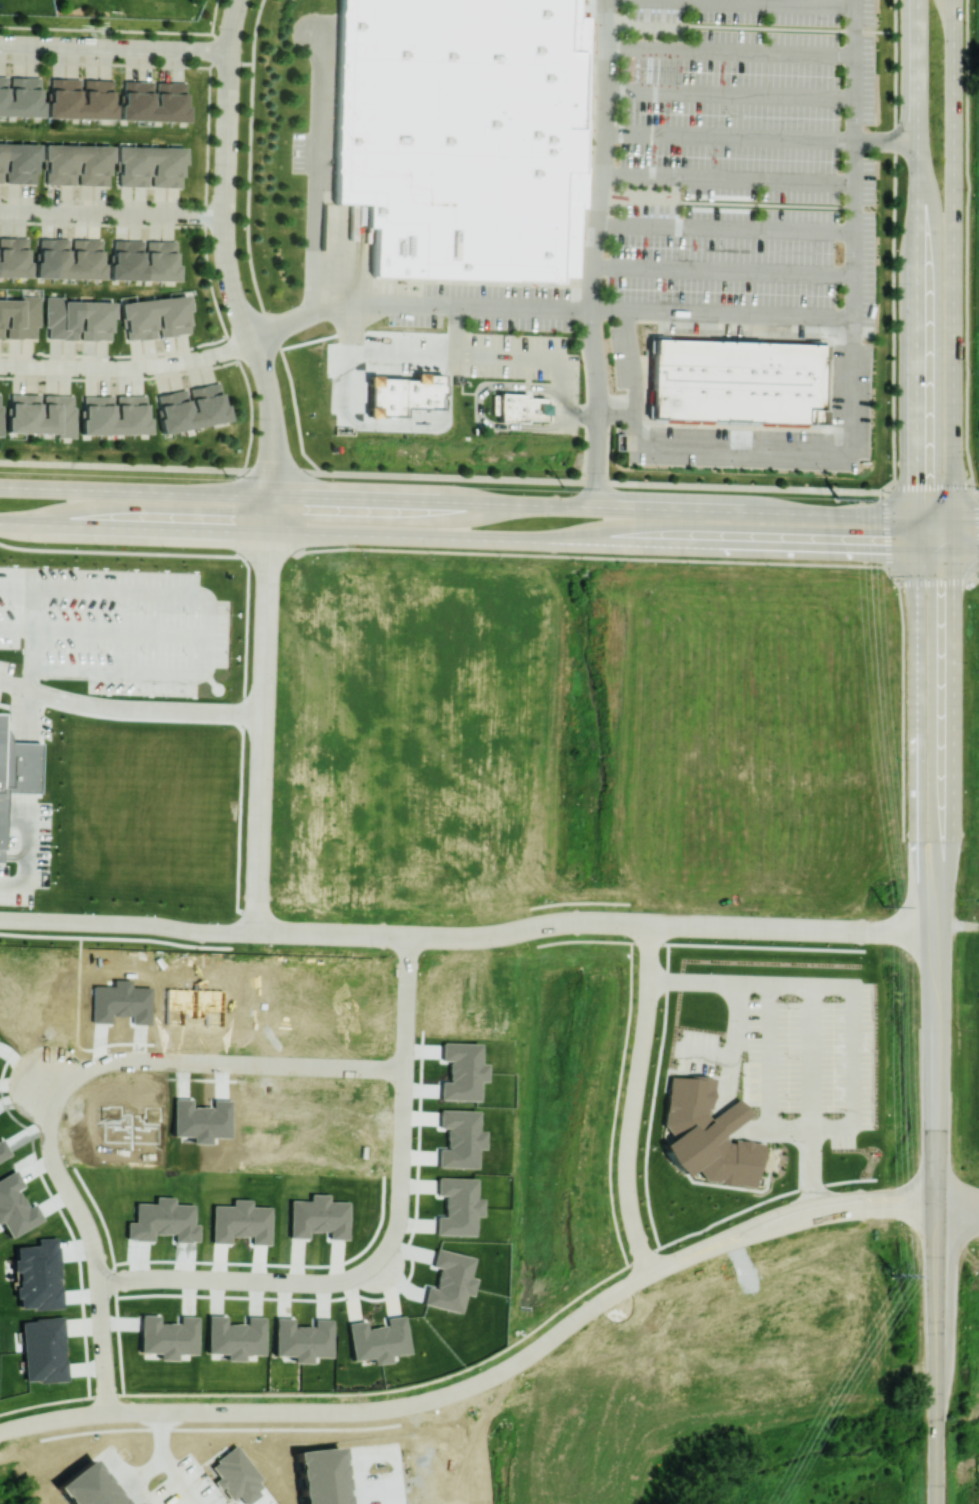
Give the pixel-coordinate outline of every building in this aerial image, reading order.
[(333,203),(340,0),(579,0),(578,14),(588,15),(581,206),(576,207),(574,281),(372,274),(374,229),(363,228),(363,204),(333,203)] [(41,76),(8,76),(0,76),(0,115),(41,116),(41,76)] [(48,117),(113,118),(114,79),(81,78),(49,77),(48,117)] [(121,119),(187,121),(187,82),(121,80),(121,119)] [(38,144),(0,143),(0,182),(38,183),(38,144)] [(110,185),(111,146),(46,144),(45,184),(110,185)] [(184,147),(116,146),(116,161),(120,161),(119,185),(151,185),(151,186),(184,186),(184,147)] [(30,237),(0,237),(0,276),(29,276),(30,237)] [(37,278),(103,278),(104,239),(71,239),(71,238),(38,238),(37,278)] [(178,240),(112,239),(111,279),(177,280),(178,240)] [(40,296),(22,295),(22,299),(0,299),(0,337),(39,338),(40,296)] [(122,301),(125,340),(158,337),(158,336),(191,333),(187,295),(122,301)] [(113,301),(64,300),(64,296),(47,296),(46,338),(113,340),(113,301)] [(659,338),(828,342),(825,421),(656,416),(659,338)] [(440,408),(441,374),(414,373),(414,377),(368,376),(368,416),(403,416),(403,408),(440,408)] [(162,432),(227,420),(220,382),(155,394),(162,432)] [(495,391),(530,392),(530,396),(551,397),(550,418),(531,417),(531,421),(504,421),(504,412),(494,412),(495,391)] [(75,395),(9,393),(8,431),(57,433),(57,437),(74,437),(75,395)] [(148,394),(82,395),(82,434),(148,433),(148,394)] [(3,792),(0,863),(0,727),(3,728),(8,731),(10,736),(10,741),(40,742),(38,794),(3,792)] [(753,1186),(755,1171),(760,1167),(763,1142),(732,1139),(724,1146),(725,1134),(750,1114),(737,1097),(711,1118),(705,1111),(712,1105),(714,1077),(692,1075),(689,1077),(668,1075),(664,1124),(673,1136),(659,1146),(683,1176),(695,1167),(706,1182),(753,1186)] [(437,1166),(474,1167),(475,1147),(482,1147),(482,1131),(475,1130),(476,1110),(439,1109),(438,1127),(446,1127),(445,1149),(438,1148),(437,1166)] [(435,1234),(472,1234),(473,1215),(479,1215),(480,1198),(474,1198),(474,1178),(436,1177),(436,1195),(444,1195),(443,1216),(435,1216),(435,1234)] [(289,1199),(288,1237),(307,1238),(307,1230),(327,1231),(327,1239),(347,1239),(348,1201),(328,1201),(328,1193),(309,1193),(309,1200),(289,1199)] [(211,1205),(211,1242),(229,1243),(230,1236),(249,1236),(248,1244),(269,1244),(270,1206),(250,1206),(250,1199),(232,1198),(232,1205),(211,1205)] [(472,1257),(435,1248),(431,1265),(439,1267),(434,1287),(426,1285),(422,1304),(459,1312),(463,1294),(470,1295),(474,1278),(468,1276),(472,1257)] [(138,1352),(158,1353),(158,1359),(176,1359),(176,1353),(196,1353),(197,1316),(178,1315),(178,1322),(158,1322),(158,1313),(139,1313),(138,1352)] [(264,1316),(244,1316),(244,1323),(225,1322),(225,1315),(206,1314),(206,1353),(225,1353),(225,1360),(242,1360),(243,1354),(263,1354),(264,1316)] [(350,1360),(370,1358),(371,1364),(389,1362),(388,1354),(407,1353),(404,1315),(383,1317),(384,1325),(365,1327),(364,1320),(346,1322),(350,1360)] [(65,1380),(62,1317),(20,1319),(23,1382),(65,1380)] [(273,1355),(292,1355),(292,1362),(310,1362),(310,1356),(330,1356),(331,1319),(310,1318),(310,1325),(292,1325),(292,1317),(274,1317),(273,1355)]
